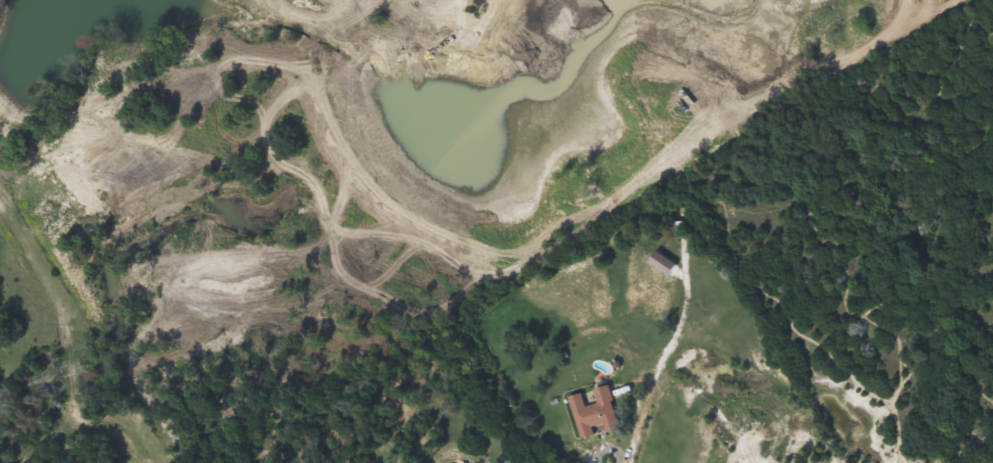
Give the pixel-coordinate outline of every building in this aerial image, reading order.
[(671,222),(681,222),(681,237),(671,237),(671,222)] [(575,439),(565,395),(580,392),(583,406),(595,404),(592,390),(608,386),(617,429),(597,433),(597,434),(575,439)]
